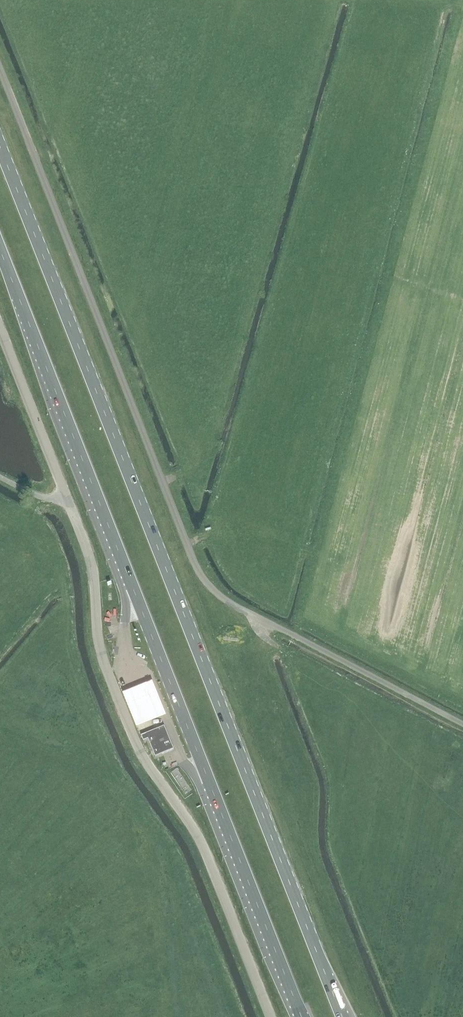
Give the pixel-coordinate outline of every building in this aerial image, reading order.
[(166,714),(152,679),(148,681),(122,691),(136,726),(163,715),(166,714)] [(155,757),(174,749),(164,726),(141,736),(143,741),(148,739),(155,757)]
